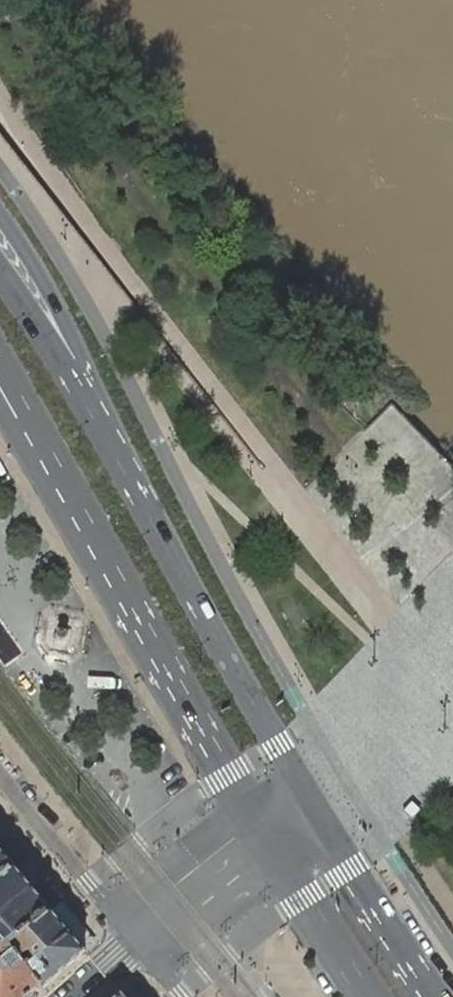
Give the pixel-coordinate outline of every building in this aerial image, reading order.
[(0,848),(0,877),(15,865),(0,848)] [(15,865),(0,877),(0,916),(33,887),(15,865)] [(15,951),(10,946),(51,909),(33,887),(0,916),(0,965),(15,951)] [(86,950),(51,909),(10,946),(15,951),(46,987),(86,950)] [(0,965),(0,996),(31,996),(42,987),(44,989),(46,987),(15,951),(0,965)]
